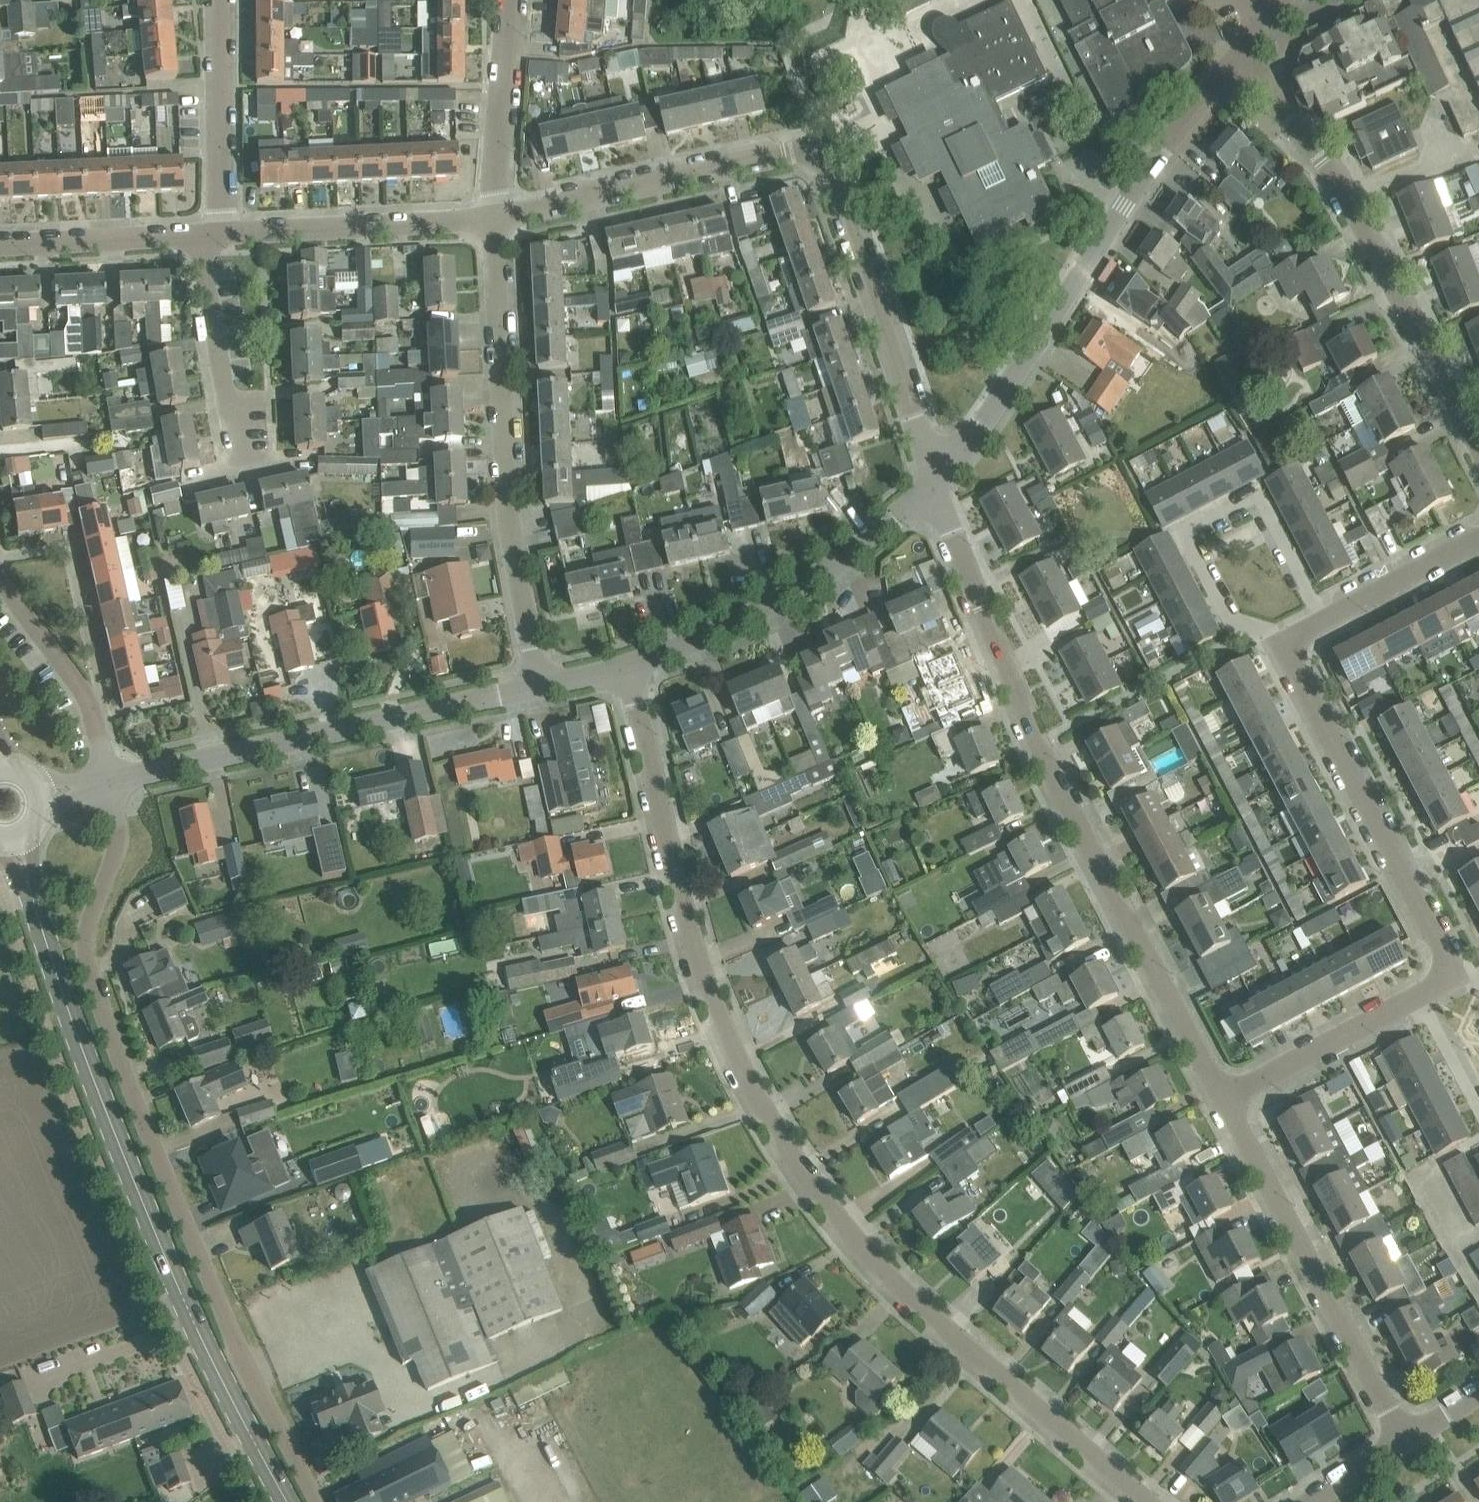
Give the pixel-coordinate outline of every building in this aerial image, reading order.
[(11,7),(10,0),(0,0),(0,8),(11,7)] [(81,13),(100,11),(99,5),(93,5),(92,0),(80,0),(81,13)] [(561,18),(596,20),(606,21),(608,0),(562,0),(561,18)] [(635,16),(646,17),(648,0),(637,0),(635,16)] [(903,16),(930,3),(929,0),(896,0),(903,16)] [(1174,28),(1173,28),(1160,2),(1165,0),(1059,0),(1074,30),(1067,34),(1068,35),(1079,30),(1085,41),(1081,43),(1082,45),(1086,43),(1096,63),(1085,69),(1111,116),(1144,98),(1143,96),(1188,55),(1174,28)] [(1397,13),(1399,17),(1393,20),(1420,76),(1430,100),(1433,99),(1449,105),(1464,139),(1478,132),(1478,0),(1402,0),(1397,13)] [(888,93),(881,97),(892,120),(899,116),(901,120),(908,116),(918,136),(902,144),(903,145),(904,148),(897,152),(908,175),(916,171),(916,173),(917,173),(937,162),(943,174),(943,175),(949,188),(950,190),(951,192),(944,196),(955,219),(963,215),(964,217),(977,245),(979,244),(983,251),(1007,239),(1003,232),(1006,231),(1003,225),(1024,215),(1027,220),(1031,229),(1034,228),(1038,236),(1061,224),(1057,217),(1060,215),(1038,170),(1046,166),(1045,163),(1052,159),(1042,137),(1034,141),(1033,138),(1032,137),(1014,146),(1008,135),(1007,133),(1012,130),(998,102),(1048,77),(1012,2),(961,27),(958,23),(955,20),(951,19),(946,19),(942,20),(936,25),(934,31),(934,37),(937,41),(949,53),(951,56),(941,61),(937,63),(933,56),(910,67),(914,74),(913,75),(915,77),(887,91),(888,93)] [(464,3),(428,3),(428,18),(438,18),(438,30),(464,29),(464,3)] [(8,20),(47,17),(52,16),(51,4),(7,9),(8,20)] [(128,8),(122,8),(123,21),(139,19),(141,31),(172,28),(170,4),(128,8)] [(293,20),(293,4),(257,4),(257,31),(283,31),(283,20),(293,20)] [(1310,112),(1319,108),(1327,125),(1367,105),(1365,100),(1362,101),(1357,90),(1371,83),(1377,96),(1420,76),(1393,20),(1399,17),(1397,13),(1387,17),(1374,13),(1369,15),(1367,9),(1320,31),(1318,27),(1307,32),(1313,46),(1304,50),(1299,64),(1303,74),(1294,79),(1310,112)] [(351,31),(362,30),(378,30),(378,11),(351,12),(351,31)] [(390,30),(390,11),(378,11),(378,30),(390,30)] [(10,39),(37,36),(36,26),(48,24),(47,17),(8,20),(10,39)] [(561,18),(559,44),(562,44),(561,58),(572,59),(592,55),(593,46),(585,46),(586,34),(605,36),(606,21),(596,20),(561,18)] [(646,23),(635,23),(633,41),(644,42),(646,23)] [(175,53),(172,28),(141,31),(143,56),(167,54),(175,53)] [(423,56),(457,56),(464,56),(464,29),(438,30),(424,30),(424,56),(423,56)] [(378,30),(362,30),(351,31),(351,49),(378,49),(378,30)] [(418,30),(390,30),(378,30),(378,49),(418,49),(418,30)] [(283,42),(283,31),(257,31),(257,57),(299,57),(299,42),(283,42)] [(20,56),(19,44),(1,46),(0,38),(0,58),(20,56)] [(93,61),(105,59),(103,42),(91,43),(93,61)] [(734,49),(734,60),(755,59),(755,48),(734,49)] [(703,60),(703,49),(683,50),(683,61),(703,60)] [(724,49),(703,49),(703,60),(724,60),(724,49)] [(651,50),(639,51),(642,67),(651,67),(651,61),(651,50)] [(639,51),(618,56),(621,71),(642,67),(639,51)] [(175,53),(167,54),(143,56),(146,81),(177,78),(175,53)] [(5,96),(17,95),(29,94),(40,94),(40,81),(40,79),(38,55),(20,56),(0,58),(0,96),(5,96)] [(376,56),(360,56),(353,56),(353,84),(360,84),(360,85),(376,85),(376,56)] [(382,84),(395,84),(395,56),(382,57),(382,84)] [(464,56),(457,56),(423,56),(423,83),(464,83),(464,56)] [(299,57),(257,57),(257,84),(293,84),(293,69),(314,69),(314,57),(299,57)] [(105,59),(93,61),(95,80),(107,78),(105,59)] [(579,64),(581,74),(602,70),(599,59),(579,64)] [(557,85),(559,64),(548,63),(547,84),(557,85)] [(568,86),(570,65),(559,64),(557,85),(568,86)] [(760,82),(741,86),(735,88),(742,119),(767,113),(760,82)] [(742,119),(735,88),(710,93),(717,125),(742,119)] [(380,91),(362,91),(362,103),(366,103),(380,103),(381,103),(380,91)] [(399,91),(380,91),(381,103),(399,103),(399,91)] [(418,91),(418,103),(431,103),(430,91),(418,91)] [(436,91),(430,91),(431,103),(431,112),(435,112),(455,111),(455,102),(456,102),(456,101),(456,91),(436,91)] [(275,92),(257,92),(257,108),(276,108),(276,103),(275,92)] [(294,92),(275,92),(276,103),(281,103),(281,115),(294,115),(294,103),(294,92)] [(331,92),(312,92),(312,103),(331,103),(331,92)] [(349,92),(331,92),(331,103),(332,103),(349,103),(349,92)] [(717,125),(710,93),(686,99),(692,125),(693,130),(717,125)] [(17,95),(5,96),(6,108),(18,107),(17,95)] [(159,96),(155,96),(155,108),(168,107),(179,106),(179,95),(159,96)] [(155,96),(142,97),(142,108),(155,108),(155,96)] [(106,111),(130,109),(130,97),(105,98),(106,111)] [(106,111),(105,98),(86,100),(87,112),(106,111)] [(626,112),(623,99),(613,101),(623,146),(648,140),(641,109),(626,112)] [(693,130),(692,125),(686,99),(660,105),(668,136),(693,130)] [(57,101),(57,113),(58,128),(75,128),(74,100),(57,101)] [(30,102),(30,107),(31,114),(57,113),(57,101),(30,102)] [(623,146),(613,101),(588,106),(598,151),(623,146)] [(1398,104),(1371,117),(1353,125),(1373,170),(1418,150),(1398,104)] [(588,106),(564,112),(567,126),(574,157),(598,151),(588,106)] [(331,112),(319,113),(320,125),(332,124),(331,112)] [(567,126),(561,127),(541,131),(548,163),(574,157),(567,126)] [(1251,146),(1230,127),(1208,152),(1222,165),(1228,171),(1238,161),(1254,177),(1267,162),(1250,147),(1251,146)] [(334,136),(334,153),(335,185),(360,183),(358,152),(347,152),(347,136),(334,136)] [(370,144),(370,151),(358,152),(360,183),(385,182),(383,151),(382,144),(370,144)] [(459,179),(458,147),(433,148),(434,180),(459,179)] [(434,180),(433,148),(408,149),(410,181),(434,180)] [(410,181),(408,149),(383,151),(385,182),(410,181)] [(160,193),(158,162),(158,150),(133,151),(136,195),(160,193)] [(133,151),(108,152),(109,164),(110,196),(136,195),(133,151)] [(334,153),(310,154),(310,165),(311,186),(335,185),(334,153)] [(310,165),(310,154),(285,155),(286,187),(311,186),(310,165)] [(286,187),(285,155),(259,157),(261,188),(286,187)] [(185,192),(183,160),(158,162),(160,193),(185,192)] [(110,196),(109,164),(84,165),(86,197),(110,196)] [(86,197),(84,165),(60,166),(61,198),(86,197)] [(61,198),(60,166),(34,168),(36,199),(61,198)] [(1478,195),(1478,166),(1466,172),(1476,197),(1478,195)] [(36,199),(34,168),(9,169),(11,201),(36,199)] [(9,169),(0,169),(0,201),(11,201),(9,169)] [(1244,210),(1254,200),(1231,177),(1219,190),(1240,211),(1237,214),(1266,246),(1271,240),(1244,210)] [(1433,183),(1400,196),(1406,213),(1409,212),(1413,222),(1443,210),(1433,183)] [(809,221),(799,192),(772,201),(782,230),(809,221)] [(1183,241),(1195,258),(1194,259),(1192,260),(1220,295),(1229,306),(1230,307),(1247,296),(1260,287),(1251,269),(1234,279),(1211,248),(1217,238),(1213,235),(1220,226),(1203,213),(1204,212),(1182,197),(1166,220),(1182,231),(1187,235),(1183,241)] [(1475,213),(1478,211),(1478,198),(1470,202),(1475,213)] [(737,240),(748,238),(741,206),(730,208),(737,240)] [(731,237),(725,209),(695,215),(701,243),(705,258),(721,255),(717,240),(731,237)] [(1417,232),(1414,233),(1421,249),(1453,237),(1443,210),(1413,222),(1417,232)] [(701,243),(695,215),(666,222),(673,250),(701,243)] [(818,249),(809,221),(782,230),(791,258),(811,251),(818,249)] [(673,250),(666,222),(637,228),(644,256),(673,250)] [(644,256),(637,228),(608,235),(617,275),(632,272),(646,268),(644,256)] [(1179,248),(1157,233),(1141,257),(1179,283),(1187,271),(1171,260),(1179,248)] [(602,236),(591,239),(596,262),(607,260),(602,236)] [(1276,243),(1274,250),(1279,259),(1287,261),(1294,257),(1297,248),(1292,240),(1284,239),(1276,243)] [(749,272),(760,268),(752,241),(740,244),(749,272)] [(535,263),(530,264),(530,280),(535,280),(564,278),(563,264),(578,263),(577,242),(561,245),(561,248),(534,249),(535,263)] [(425,247),(405,248),(406,256),(425,255),(425,247)] [(1467,248),(1434,261),(1441,278),(1443,277),(1447,287),(1477,275),(1467,248)] [(811,251),(791,258),(780,262),(789,290),(827,277),(818,249),(811,251)] [(373,291),(372,271),(371,251),(358,252),(359,272),(360,292),(373,291)] [(304,268),(300,269),(300,270),(289,270),(290,295),(336,293),(335,279),(316,280),(316,271),(326,270),(325,252),(303,253),(304,268)] [(1277,273),(1291,300),(1307,292),(1318,312),(1340,301),(1339,300),(1346,296),(1328,261),(1306,272),(1300,260),(1277,273)] [(441,261),(436,262),(436,263),(425,263),(426,283),(426,288),(453,287),(452,262),(441,262),(441,261)] [(760,268),(749,272),(754,289),(766,285),(760,268)] [(1209,287),(1190,275),(1169,305),(1191,328),(1192,329),(1193,330),(1212,318),(1228,307),(1229,306),(1220,295),(1204,306),(1198,303),(1209,287)] [(1449,298),(1455,315),(1478,305),(1478,280),(1477,275),(1447,287),(1451,297),(1449,298)] [(169,276),(145,277),(148,346),(147,347),(147,348),(161,346),(159,304),(170,303),(170,294),(184,293),(182,279),(169,280),(169,276)] [(122,306),(132,305),(133,320),(146,320),(147,347),(148,346),(145,277),(120,279),(121,290),(119,290),(120,294),(121,294),(122,306)] [(789,290),(788,291),(793,306),(806,301),(810,315),(837,306),(827,277),(789,290)] [(1127,277),(1110,301),(1131,315),(1132,315),(1145,323),(1160,301),(1147,292),(1148,291),(1127,277)] [(565,300),(564,278),(535,280),(537,309),(566,308),(598,307),(610,306),(609,288),(597,289),(598,298),(565,300)] [(712,294),(730,290),(727,278),(710,282),(712,294)] [(105,291),(104,279),(80,281),(84,357),(102,356),(101,322),(95,322),(94,307),(106,307),(105,295),(106,295),(106,291),(105,291)] [(68,309),(68,324),(64,333),(65,348),(51,348),(51,359),(65,358),(84,357),(80,281),(55,282),(56,293),(55,293),(55,298),(56,298),(57,309),(68,309)] [(712,294),(710,282),(693,286),(696,297),(712,294)] [(15,284),(16,311),(17,328),(17,330),(18,333),(18,345),(19,361),(35,360),(51,359),(51,348),(32,349),(32,336),(29,327),(29,311),(41,310),(40,298),(41,298),(41,294),(40,294),(39,283),(15,284)] [(16,311),(15,284),(0,285),(0,324),(3,324),(3,334),(18,333),(17,330),(17,328),(16,311)] [(453,287),(426,288),(428,312),(439,312),(439,313),(443,312),(443,311),(455,311),(453,287)] [(394,290),(373,291),(374,324),(399,323),(397,290),(394,290)] [(654,307),(672,302),(669,290),(652,295),(654,307)] [(360,292),(356,292),(357,311),(340,312),(341,325),(374,323),(373,291),(360,292)] [(619,294),(621,302),(616,303),(617,315),(654,307),(652,295),(632,299),(630,292),(619,294)] [(291,319),(296,319),(303,319),(303,320),(307,320),(307,319),(318,318),(318,315),(337,314),(336,293),(290,295),(291,319)] [(610,306),(598,307),(599,325),(611,324),(610,306)] [(1180,340),(1192,329),(1191,328),(1170,306),(1158,317),(1180,340)] [(1228,307),(1212,318),(1217,325),(1233,315),(1228,307)] [(567,338),(566,308),(537,309),(538,339),(567,338)] [(796,314),(766,325),(771,337),(806,325),(802,314),(801,313),(796,314)] [(1287,342),(1304,375),(1333,360),(1341,376),(1360,367),(1378,357),(1363,329),(1338,343),(1327,322),(1330,320),(1330,319),(1310,330),(1287,342)] [(771,337),(775,350),(805,339),(813,363),(815,362),(852,350),(842,321),(808,332),(806,325),(771,337)] [(1123,339),(1097,321),(1075,351),(1091,363),(1105,372),(1112,361),(1130,373),(1145,353),(1123,339)] [(1468,327),(1475,343),(1477,342),(1478,346),(1478,322),(1468,327)] [(374,323),(341,325),(342,343),(375,343),(374,323)] [(377,356),(398,355),(396,324),(375,326),(377,356)] [(129,325),(116,326),(117,354),(134,350),(132,325),(129,325)] [(444,326),(440,326),(440,328),(428,328),(429,352),(429,353),(457,352),(456,327),(444,327),(444,326)] [(707,329),(697,332),(700,341),(710,338),(707,329)] [(308,333),(303,334),(303,335),(292,335),(293,360),(331,358),(331,344),(320,345),(319,334),(308,334),(308,333)] [(567,338),(538,339),(540,369),(569,368),(567,338)] [(18,345),(0,346),(0,362),(17,361),(19,361),(18,345)] [(852,350),(815,362),(820,376),(830,373),(835,388),(862,379),(857,363),(860,362),(856,348),(852,350)] [(124,367),(146,364),(144,350),(122,353),(124,367)] [(408,367),(430,366),(431,377),(442,377),(442,378),(447,377),(447,376),(458,376),(457,352),(429,353),(429,352),(408,354),(408,367)] [(1227,373),(1238,367),(1231,353),(1212,364),(1220,377),(1227,373)] [(163,356),(152,358),(154,370),(136,373),(138,385),(183,377),(178,354),(167,356),(167,355),(163,355),(163,356)] [(704,354),(685,360),(691,379),(710,373),(704,354)] [(363,356),(364,374),(338,375),(338,390),(358,389),(378,388),(378,376),(377,356),(363,356)] [(601,374),(613,373),(612,356),(600,356),(601,374)] [(294,384),(298,384),(306,384),(306,385),(310,384),(310,383),(321,383),(321,373),(340,373),(339,357),(331,358),(293,360),(294,384)] [(17,361),(18,378),(0,379),(0,399),(1,406),(28,404),(39,403),(36,376),(77,372),(77,360),(35,363),(35,360),(19,361),(17,361)] [(677,360),(657,363),(658,372),(678,369),(677,360)] [(792,402),(804,398),(794,369),(782,373),(792,402)] [(1111,416),(1131,385),(1107,370),(1087,400),(1111,416)] [(615,411),(613,373),(601,374),(602,391),(603,412),(615,411)] [(1227,373),(1220,377),(1226,388),(1234,384),(1227,373)] [(378,388),(414,386),(414,374),(378,376),(378,388)] [(108,393),(122,390),(119,375),(105,378),(108,393)] [(141,398),(158,395),(160,407),(171,405),(171,406),(176,405),(176,404),(187,402),(183,377),(138,385),(141,398)] [(1403,402),(1390,378),(1365,391),(1360,380),(1310,406),(1316,418),(1339,406),(1350,429),(1365,422),(1403,402)] [(835,388),(822,392),(832,420),(845,415),(845,416),(871,407),(862,379),(835,388)] [(571,414),(569,384),(541,385),(542,415),(571,414)] [(379,402),(415,401),(414,386),(378,388),(378,399),(379,402)] [(378,399),(378,388),(358,389),(358,400),(378,399)] [(432,394),(421,396),(422,404),(415,405),(416,419),(460,416),(459,392),(448,392),(448,391),(443,391),(443,392),(432,393),(432,394)] [(311,398),(306,399),(306,400),(295,400),(296,424),(341,422),(341,409),(322,410),(322,399),(311,399),(311,398)] [(804,398),(792,402),(796,415),(808,411),(804,398)] [(1416,428),(1403,402),(1365,422),(1371,434),(1361,439),(1366,449),(1367,451),(1378,446),(1378,447),(1416,428)] [(150,403),(108,410),(110,423),(123,421),(152,416),(150,403)] [(1,406),(3,432),(31,429),(28,404),(1,406)] [(845,416),(848,425),(854,444),(881,435),(871,407),(845,416)] [(1059,410),(1028,427),(1036,442),(1038,441),(1044,451),(1072,435),(1059,410)] [(616,424),(615,411),(603,412),(603,425),(605,442),(617,441),(616,424)] [(1084,416),(1079,419),(1084,428),(1097,421),(1093,412),(1084,416)] [(572,444),(571,414),(542,415),(544,445),(572,444)] [(152,416),(123,421),(126,433),(126,435),(154,430),(152,416)] [(416,419),(379,421),(379,438),(393,437),(393,451),(393,452),(419,451),(419,441),(435,442),(446,441),(446,442),(450,442),(450,441),(462,440),(460,416),(416,419)] [(178,419),(163,421),(165,437),(152,439),(153,448),(167,446),(194,442),(189,418),(178,420),(178,419)] [(1217,432),(1227,427),(1223,419),(1213,424),(1217,432)] [(298,449),(302,449),(309,449),(309,450),(313,449),(313,448),(324,448),(324,437),(338,436),(338,423),(341,423),(341,422),(296,424),(298,449)] [(88,436),(87,423),(42,428),(44,441),(88,436)] [(1100,425),(1087,433),(1096,449),(1109,442),(1100,425)] [(1284,464),(1268,433),(1256,440),(1272,470),(1284,464)] [(1049,460),(1046,461),(1055,477),(1085,461),(1072,435),(1044,451),(1049,460)] [(380,441),(363,442),(364,460),(378,461),(380,461),(380,451),(380,441)] [(605,443),(595,444),(595,459),(606,459),(607,471),(629,470),(629,457),(618,458),(617,441),(605,442),(605,443)] [(182,470),(187,469),(187,468),(198,466),(194,442),(167,446),(167,447),(151,450),(153,462),(169,460),(171,471),(182,469),(182,470)] [(1264,475),(1247,443),(1222,456),(1238,486),(1247,481),(1248,483),(1264,475)] [(574,473),(572,444),(544,445),(546,474),(574,473)] [(856,471),(847,446),(847,444),(834,449),(842,476),(856,471)] [(834,449),(820,454),(823,461),(825,469),(829,480),(842,476),(834,449)] [(1346,479),(1374,464),(1367,451),(1366,449),(1339,464),(1346,479)] [(1427,449),(1421,452),(1391,468),(1404,492),(1440,474),(1427,449)] [(393,451),(380,451),(380,461),(381,467),(419,465),(419,451),(393,452),(393,451)] [(130,452),(115,455),(118,470),(133,468),(132,458),(130,452)] [(1149,469),(1160,463),(1155,452),(1143,458),(1149,469)] [(1170,453),(1163,457),(1167,465),(1174,461),(1170,453)] [(730,455),(712,462),(715,476),(720,475),(721,475),(727,504),(741,501),(734,472),(730,455)] [(111,456),(85,461),(88,476),(114,472),(111,456)] [(447,457),(435,458),(436,469),(418,470),(419,483),(464,481),(463,456),(451,457),(451,456),(447,456),(447,457)] [(1238,486),(1222,456),(1197,469),(1214,501),(1229,493),(1228,491),(1238,486)] [(29,458),(6,461),(9,476),(19,475),(31,473),(29,458)] [(318,459),(318,476),(377,478),(378,461),(364,460),(358,460),(332,460),(318,459)] [(1324,487),(1340,478),(1331,462),(1315,470),(1324,487)] [(1346,479),(1353,493),(1381,478),(1374,464),(1346,479)] [(1299,465),(1268,482),(1276,497),(1278,496),(1283,506),(1312,491),(1299,465)] [(1214,501),(1197,469),(1173,482),(1186,507),(1188,512),(1198,507),(1199,509),(1214,501)] [(546,474),(547,505),(551,505),(556,528),(583,522),(579,504),(588,503),(587,489),(603,488),(606,486),(630,485),(629,470),(607,471),(607,472),(574,473),(546,474)] [(135,480),(121,484),(122,496),(170,483),(167,472),(136,480),(135,480)] [(30,474),(30,489),(65,487),(65,473),(30,474)] [(1453,499),(1440,474),(1404,492),(1408,499),(1418,517),(1453,499)] [(3,487),(10,486),(9,476),(8,475),(2,476),(3,487)] [(310,487),(309,487),(307,476),(283,481),(292,520),(291,520),(296,538),(299,552),(315,548),(312,534),(319,533),(310,491),(311,491),(310,487)] [(822,480),(792,487),(797,510),(798,517),(828,510),(827,503),(824,490),(822,483),(822,480)] [(1339,480),(1328,486),(1337,502),(1348,495),(1339,480)] [(259,486),(260,491),(261,498),(260,498),(261,502),(262,502),(265,512),(278,509),(281,522),(291,520),(292,520),(283,481),(259,486)] [(427,498),(428,507),(449,506),(450,507),(454,507),(454,506),(465,505),(464,481),(419,483),(381,486),(382,500),(427,498)] [(1188,512),(1186,507),(1173,482),(1147,496),(1164,527),(1180,519),(1178,517),(1188,512)] [(181,499),(177,483),(151,490),(155,506),(181,499)] [(1051,499),(1051,498),(1043,483),(1027,492),(1036,507),(1037,506),(1051,499)] [(1014,485),(983,502),(991,518),(994,516),(999,526),(1027,511),(1014,485)] [(792,487),(762,494),(764,504),(768,524),(798,517),(797,510),(792,487)] [(753,498),(751,488),(740,491),(742,501),(748,529),(761,526),(755,498),(753,498)] [(62,491),(63,496),(68,527),(81,524),(81,525),(82,524),(87,546),(114,540),(106,507),(80,513),(75,489),(62,491)] [(243,490),(220,495),(221,499),(226,521),(228,521),(249,516),(247,505),(248,505),(247,501),(246,501),(243,490)] [(1312,491),(1283,506),(1288,515),(1286,516),(1294,532),(1325,516),(1312,491)] [(199,516),(201,527),(212,525),(215,537),(231,533),(228,521),(226,521),(221,499),(220,495),(196,500),(198,512),(197,512),(198,516),(199,516)] [(68,530),(68,527),(63,496),(38,500),(43,533),(58,530),(58,531),(68,530)] [(1051,499),(1037,506),(1043,516),(1057,509),(1051,499)] [(13,504),(19,538),(29,536),(29,535),(43,533),(38,500),(13,504)] [(142,515),(139,500),(129,502),(132,517),(142,515)] [(748,529),(742,501),(741,501),(727,504),(733,532),(748,529)] [(1379,538),(1391,532),(1378,506),(1366,513),(1379,538)] [(591,507),(581,510),(585,525),(595,523),(591,507)] [(721,508),(691,515),(693,523),(694,530),(697,541),(699,553),(701,560),(716,557),(731,553),(730,549),(729,546),(728,540),(727,534),(726,528),(724,523),(721,508)] [(1002,537),(1010,553),(1041,536),(1027,511),(999,526),(1004,536),(1002,537)] [(438,514),(390,516),(390,518),(381,519),(381,534),(400,530),(439,529),(438,514)] [(691,515),(663,521),(667,536),(664,537),(667,547),(671,567),(701,560),(699,553),(697,541),(694,530),(693,523),(691,515)] [(1325,516),(1294,532),(1302,547),(1304,546),(1309,555),(1338,540),(1325,516)] [(586,536),(583,522),(556,528),(559,542),(579,537),(586,536)] [(1352,547),(1370,536),(1364,526),(1346,537),(1352,547)] [(373,536),(378,555),(385,553),(385,555),(405,550),(400,530),(381,534),(373,536)] [(402,535),(406,555),(412,555),(412,559),(454,557),(453,531),(411,532),(411,535),(402,535)] [(1403,545),(1407,543),(1402,532),(1397,535),(1403,545)] [(1176,550),(1168,534),(1137,551),(1150,576),(1179,561),(1174,551),(1176,550)] [(267,559),(263,539),(246,543),(247,549),(232,553),(235,566),(267,559)] [(114,540),(87,546),(92,568),(91,568),(93,579),(121,572),(114,540)] [(1312,566),(1320,582),(1351,565),(1338,540),(1309,555),(1315,565),(1312,566)] [(658,541),(644,545),(650,572),(664,569),(658,541)] [(631,549),(594,557),(597,573),(603,596),(604,603),(634,596),(633,589),(630,577),(650,572),(644,545),(630,548),(631,549)] [(275,578),(322,568),(317,548),(271,559),(275,578)] [(143,567),(154,565),(150,550),(140,553),(143,567)] [(235,566),(232,553),(217,556),(220,569),(235,566)] [(240,584),(274,576),(269,559),(235,567),(236,571),(240,584)] [(1053,561),(1023,577),(1031,593),(1033,592),(1039,601),(1067,586),(1053,561)] [(1184,570),(1179,561),(1150,576),(1163,601),(1194,584),(1186,569),(1184,570)] [(154,565),(143,567),(147,583),(157,580),(154,565)] [(427,574),(412,578),(417,600),(431,597),(432,602),(437,624),(452,620),(455,636),(481,630),(479,624),(471,587),(467,565),(429,574),(427,574)] [(394,570),(361,577),(368,610),(361,611),(367,635),(372,654),(397,649),(393,629),(388,608),(401,605),(394,570)] [(223,574),(204,578),(209,602),(199,605),(205,634),(194,636),(197,648),(195,648),(204,691),(230,685),(226,670),(244,666),(240,646),(238,641),(248,638),(234,571),(223,574)] [(121,572),(93,579),(96,589),(97,589),(102,610),(128,605),(121,572)] [(587,575),(568,579),(574,609),(604,603),(603,596),(597,573),(587,575)] [(1472,583),(1439,601),(1454,631),(1454,630),(1462,644),(1472,639),(1464,625),(1478,617),(1478,596),(1472,583)] [(163,587),(168,612),(183,609),(178,584),(163,587)] [(1202,600),(1194,584),(1163,601),(1176,625),(1205,610),(1200,601),(1202,600)] [(1044,611),(1042,612),(1050,628),(1080,612),(1067,586),(1039,601),(1044,611)] [(898,670),(914,664),(911,658),(951,642),(930,592),(888,609),(894,622),(892,623),(893,626),(895,625),(897,631),(884,637),(898,670)] [(1094,619),(1109,610),(1103,598),(1087,606),(1094,619)] [(1454,631),(1439,601),(1405,619),(1420,648),(1454,631)] [(128,605),(102,610),(107,633),(106,633),(108,642),(136,636),(158,632),(168,629),(166,619),(149,623),(147,616),(139,618),(135,603),(129,605),(128,605)] [(298,614),(270,620),(273,636),(279,635),(284,653),(288,673),(313,667),(309,648),(303,626),(316,622),(313,606),(297,610),(298,614)] [(1189,651),(1220,634),(1212,619),(1210,620),(1205,610),(1176,625),(1189,651)] [(1109,614),(1092,623),(1098,635),(1107,630),(1112,641),(1121,636),(1109,614)] [(1142,639),(1158,630),(1151,617),(1134,626),(1142,639)] [(1420,648),(1405,619),(1371,637),(1386,666),(1393,680),(1402,675),(1395,661),(1420,648)] [(853,624),(825,636),(830,647),(842,676),(857,669),(859,675),(871,670),(873,675),(886,670),(874,642),(873,642),(874,646),(864,650),(853,624)] [(168,629),(158,632),(162,648),(172,645),(168,629)] [(136,636),(108,642),(110,654),(111,654),(116,676),(143,669),(136,636)] [(1094,636),(1063,652),(1071,668),(1074,667),(1079,677),(1107,661),(1094,636)] [(1371,637),(1336,655),(1359,698),(1369,693),(1362,679),(1386,666),(1371,637)] [(830,647),(803,658),(813,684),(803,689),(802,685),(801,685),(809,704),(811,709),(810,709),(813,714),(825,709),(823,703),(834,699),(829,688),(844,681),(842,676),(830,647)] [(955,655),(937,663),(932,651),(922,656),(914,659),(929,695),(966,680),(955,655)] [(1249,660),(1235,667),(1229,657),(1204,670),(1210,682),(1219,677),(1230,699),(1261,683),(1249,660)] [(1082,687),(1090,703),(1121,687),(1107,661),(1079,677),(1084,686),(1082,687)] [(779,667),(755,678),(767,706),(780,701),(785,714),(796,709),(787,686),(779,667)] [(151,702),(165,699),(163,689),(148,693),(143,669),(116,676),(121,698),(120,698),(123,709),(151,703),(151,702)] [(358,676),(353,683),(361,689),(366,683),(358,676)] [(767,706),(755,678),(730,688),(742,717),(743,717),(748,730),(759,725),(754,712),(767,706)] [(958,712),(976,704),(966,680),(929,695),(944,731),(963,724),(958,712)] [(1191,720),(1202,714),(1184,681),(1173,687),(1191,720)] [(1273,705),(1261,683),(1230,699),(1242,721),(1273,705)] [(1451,714),(1459,709),(1447,687),(1439,692),(1451,714)] [(705,698),(676,711),(684,732),(686,736),(684,737),(690,754),(723,740),(705,698)] [(1370,699),(1360,705),(1368,720),(1378,715),(1370,699)] [(594,736),(609,733),(603,701),(576,706),(580,723),(591,721),(594,736)] [(1123,713),(1094,729),(1099,740),(1089,745),(1101,767),(1130,752),(1130,753),(1141,747),(1133,730),(1130,725),(1151,714),(1144,701),(1123,713)] [(256,704),(251,711),(253,718),(266,715),(263,702),(256,704)] [(1285,727),(1273,705),(1242,721),(1254,744),(1285,727)] [(1423,729),(1411,706),(1380,722),(1392,745),(1423,729)] [(810,709),(798,714),(813,750),(789,760),(797,777),(809,772),(832,762),(813,714),(810,709)] [(1463,736),(1472,731),(1459,709),(1451,714),(1463,736)] [(1213,715),(1204,719),(1202,714),(1191,720),(1202,742),(1214,736),(1213,735),(1222,730),(1213,715)] [(1166,736),(1182,727),(1176,717),(1161,725),(1166,736)] [(558,764),(558,763),(539,767),(550,814),(597,803),(589,768),(590,768),(580,725),(555,731),(562,764),(558,764)] [(898,731),(895,737),(898,745),(911,740),(906,727),(898,731)] [(932,736),(943,761),(962,753),(972,775),(1000,763),(986,731),(961,742),(955,727),(932,736)] [(1296,749),(1285,727),(1254,744),(1266,766),(1296,749)] [(1435,751),(1423,729),(1392,745),(1404,767),(1435,751)] [(1478,756),(1478,744),(1472,731),(1463,736),(1475,758),(1478,756)] [(750,734),(736,740),(752,775),(760,793),(784,783),(781,775),(766,772),(750,734)] [(1214,765),(1225,759),(1214,736),(1202,742),(1214,765)] [(736,740),(722,746),(737,781),(739,780),(752,775),(736,740)] [(1308,772),(1296,749),(1266,766),(1277,788),(1308,772)] [(500,754),(499,751),(456,760),(462,785),(499,777),(500,781),(517,778),(515,771),(511,751),(500,754)] [(1446,773),(1435,751),(1404,767),(1416,789),(1446,773)] [(1101,767),(1114,791),(1124,786),(1129,795),(1159,779),(1154,769),(1142,775),(1130,753),(1130,752),(1101,767)] [(843,757),(834,761),(840,773),(849,769),(843,757)] [(1226,787),(1237,781),(1225,759),(1214,765),(1226,787)] [(832,762),(809,772),(814,783),(815,785),(840,774),(840,773),(834,761),(832,762)] [(1159,779),(1129,795),(1135,807),(1125,812),(1136,834),(1165,819),(1160,808),(1171,802),(1166,792),(1180,784),(1174,772),(1160,780),(1159,779)] [(1320,794),(1308,772),(1277,788),(1289,810),(1320,794)] [(399,776),(399,773),(356,783),(361,807),(405,797),(403,789),(413,787),(410,774),(399,776)] [(1458,795),(1446,773),(1416,789),(1427,812),(1458,795)] [(1211,776),(1199,782),(1207,797),(1219,791),(1211,776)] [(784,783),(760,793),(767,808),(791,797),(803,791),(802,789),(797,777),(784,783)] [(1238,809),(1249,803),(1237,781),(1226,787),(1238,809)] [(540,785),(525,789),(532,822),(538,821),(548,818),(540,785)] [(988,847),(987,845),(1009,835),(1004,825),(1025,815),(1011,786),(987,797),(983,789),(968,796),(972,805),(979,819),(992,813),(997,825),(981,833),(960,843),(967,858),(988,847)] [(271,801),(255,805),(260,830),(261,830),(264,846),(282,842),(278,826),(319,817),(314,794),(299,797),(298,795),(286,798),(286,796),(270,799),(271,801)] [(1289,810),(1289,811),(1281,815),(1293,838),(1301,833),(1327,819),(1332,816),(1320,794),(1289,810)] [(1439,835),(1444,832),(1456,854),(1478,842),(1478,824),(1472,827),(1468,819),(1470,818),(1458,795),(1427,812),(1439,835)] [(429,796),(405,801),(413,842),(438,837),(429,796)] [(857,830),(865,826),(851,796),(843,800),(857,830)] [(1249,831),(1261,825),(1249,803),(1238,809),(1249,831)] [(201,865),(218,861),(207,807),(181,812),(191,856),(199,854),(201,865)] [(730,820),(711,828),(722,852),(729,849),(764,833),(759,822),(758,819),(754,809),(749,812),(730,820)] [(1332,816),(1327,819),(1301,833),(1313,855),(1343,839),(1332,816)] [(553,834),(583,830),(582,817),(552,820),(553,834)] [(1183,853),(1165,819),(1136,834),(1155,868),(1162,865),(1183,853)] [(1261,854),(1273,848),(1261,825),(1249,831),(1261,854)] [(336,826),(312,831),(323,878),(346,872),(338,835),(336,826)] [(1239,852),(1252,845),(1243,830),(1230,838),(1239,852)] [(827,832),(788,849),(794,863),(795,862),(833,845),(827,832)] [(729,849),(722,852),(732,877),(740,874),(751,869),(772,860),(775,859),(773,855),(770,846),(764,833),(729,849)] [(522,862),(537,858),(541,877),(563,873),(568,892),(584,889),(582,879),(610,872),(604,848),(591,850),(590,845),(570,849),(571,853),(564,854),(559,834),(518,843),(522,862)] [(985,897),(973,904),(979,916),(981,915),(992,910),(1012,899),(1006,886),(1024,877),(1025,876),(1026,878),(1032,875),(1050,865),(1035,837),(1028,841),(1017,846),(999,856),(1001,859),(1002,862),(1003,865),(992,871),(1000,886),(1001,889),(985,897)] [(1355,861),(1343,839),(1313,855),(1324,877),(1350,863),(1355,861)] [(230,878),(247,874),(239,841),(222,845),(230,878)] [(1155,868),(1167,892),(1177,886),(1183,897),(1213,881),(1208,870),(1196,847),(1194,847),(1183,853),(1162,865),(1155,868)] [(1273,876),(1284,870),(1273,848),(1261,854),(1273,876)] [(1213,881),(1183,897),(1189,907),(1178,913),(1190,935),(1219,920),(1213,907),(1248,888),(1243,879),(1263,868),(1258,858),(1213,881)] [(468,859),(455,862),(458,873),(470,870),(468,859)] [(882,864),(890,881),(900,876),(893,860),(882,864)] [(1355,861),(1350,863),(1324,877),(1336,900),(1367,884),(1355,861)] [(1461,874),(1473,897),(1478,894),(1478,865),(1461,874)] [(867,900),(889,890),(879,869),(857,880),(867,900)] [(1285,898),(1296,892),(1284,870),(1273,876),(1285,898)] [(189,906),(175,877),(150,889),(164,918),(189,906)] [(764,890),(742,900),(754,928),(776,919),(793,912),(787,899),(798,894),(792,879),(764,890)] [(831,886),(815,892),(820,904),(801,912),(807,925),(834,913),(835,915),(842,912),(831,886)] [(529,914),(564,906),(560,888),(525,895),(529,914)] [(1038,904),(1039,905),(1024,913),(1030,925),(1036,936),(1076,915),(1063,891),(1038,904)] [(1296,892),(1285,898),(1297,922),(1309,916),(1296,892)] [(614,893),(572,903),(575,916),(590,912),(593,926),(621,921),(614,893)] [(982,916),(978,918),(982,926),(983,927),(996,920),(998,924),(1019,912),(1012,899),(992,910),(981,915),(982,916)] [(237,911),(196,925),(202,946),(244,932),(237,911)] [(834,913),(807,925),(814,942),(841,931),(835,915),(834,913)] [(1042,949),(1049,961),(1065,952),(1065,953),(1090,940),(1076,915),(1036,936),(1042,949)] [(1190,935),(1203,959),(1213,953),(1222,971),(1253,955),(1243,937),(1237,927),(1227,933),(1219,920),(1190,935)] [(1313,920),(1301,926),(1308,938),(1315,935),(1317,928),(1313,920)] [(560,934),(563,949),(582,945),(585,957),(627,948),(621,921),(593,926),(560,934)] [(1392,932),(1375,941),(1358,950),(1373,979),(1408,960),(1392,932)] [(797,953),(795,951),(771,963),(784,989),(808,977),(803,967),(818,960),(811,946),(797,953)] [(1373,979),(1358,950),(1323,968),(1339,997),(1373,979)] [(181,979),(178,971),(173,970),(165,951),(152,956),(143,960),(125,968),(138,999),(149,994),(155,1007),(187,995),(181,979)] [(574,954),(541,960),(540,957),(507,964),(512,987),(578,973),(574,954)] [(1228,982),(1246,973),(1259,966),(1253,955),(1222,971),(1228,982)] [(1339,997),(1323,968),(1318,957),(1284,974),(1305,1015),(1339,997)] [(347,961),(331,964),(334,974),(349,971),(347,961)] [(1005,992),(996,997),(1001,1006),(1033,989),(1032,988),(1053,977),(1045,963),(1021,976),(1019,971),(999,982),(1005,992)] [(1053,977),(1032,988),(1033,989),(1039,1000),(1056,991),(1063,1002),(1080,993),(1089,1011),(1095,1008),(1101,1005),(1119,995),(1103,965),(1097,968),(1085,974),(1073,981),(1072,979),(1064,984),(1059,974),(1053,977)] [(579,982),(583,1000),(545,1012),(551,1034),(616,1014),(612,1000),(637,994),(631,969),(579,982)] [(1274,980),(1280,991),(1256,1003),(1271,1032),(1305,1015),(1284,974),(1274,980)] [(358,977),(336,984),(344,1008),(366,1001),(358,977)] [(808,977),(784,989),(797,1016),(822,1004),(821,1003),(835,996),(829,983),(814,990),(808,977)] [(963,981),(954,984),(958,997),(968,993),(963,981)] [(856,1007),(871,999),(862,984),(840,996),(848,1010),(855,1006),(856,1007)] [(203,989),(187,995),(155,1007),(144,1012),(160,1050),(188,1038),(189,1041),(198,1038),(200,1034),(194,1019),(188,1017),(186,1013),(209,1002),(203,989)] [(1228,1019),(1234,1016),(1249,1044),(1251,1043),(1253,1048),(1266,1041),(1263,1037),(1271,1032),(1256,1003),(1245,1009),(1239,997),(1221,1007),(1228,1019)] [(829,1035),(812,1045),(829,1073),(836,1069),(846,1063),(850,1061),(860,1055),(859,1051),(846,1029),(863,1019),(862,1018),(856,1007),(855,1006),(848,1010),(827,1021),(828,1023),(834,1032),(829,1035)] [(1075,1014),(1065,1020),(1072,1034),(1080,1030),(1083,1028),(1077,1017),(1075,1014)] [(435,1043),(428,1016),(413,1020),(421,1046),(435,1043)] [(586,1078),(587,1080),(631,1066),(627,1053),(652,1046),(643,1018),(619,1025),(619,1026),(590,1034),(594,1048),(604,1044),(623,1039),(626,1050),(582,1062),(557,1070),(562,1085),(586,1078)] [(1107,1030),(1091,1039),(1091,1040),(1098,1052),(1112,1045),(1120,1060),(1128,1056),(1146,1046),(1131,1018),(1125,1021),(1113,1027),(1107,1030)] [(943,1036),(951,1031),(948,1025),(939,1030),(943,1036)] [(1031,1032),(1009,1043),(1019,1062),(1054,1044),(1047,1029),(1033,1037),(1032,1034),(1031,1032)] [(890,1031),(861,1047),(862,1049),(872,1064),(873,1063),(898,1049),(899,1048),(890,1031)] [(198,1068),(233,1057),(226,1036),(192,1046),(198,1068)] [(1424,1053),(1416,1038),(1385,1054),(1398,1079),(1427,1064),(1422,1054),(1424,1053)] [(331,1057),(338,1083),(354,1079),(348,1052),(331,1057)] [(1369,1093),(1379,1088),(1363,1059),(1353,1064),(1369,1093)] [(204,1080),(196,1084),(177,1092),(193,1127),(220,1116),(213,1100),(247,1085),(237,1061),(203,1076),(204,1080)] [(864,1083),(842,1096),(858,1123),(898,1100),(884,1074),(881,1076),(874,1065),(873,1063),(872,1064),(858,1073),(864,1083)] [(1432,1074),(1427,1064),(1398,1079),(1411,1104),(1443,1088),(1435,1073),(1432,1074)] [(951,1066),(901,1097),(912,1115),(931,1103),(962,1084),(951,1066)] [(1106,1067),(1066,1088),(1073,1102),(1088,1095),(1114,1082),(1106,1067)] [(1114,1082),(1088,1095),(1094,1105),(1097,1107),(1115,1101),(1116,1103),(1120,1109),(1123,1108),(1138,1100),(1145,1112),(1145,1114),(1155,1109),(1156,1108),(1174,1099),(1159,1071),(1153,1074),(1141,1080),(1137,1083),(1132,1072),(1114,1082)] [(1336,1094),(1354,1085),(1348,1073),(1330,1083),(1336,1094)] [(615,1096),(623,1117),(647,1109),(655,1131),(683,1121),(674,1095),(678,1094),(671,1076),(615,1096)] [(397,1121),(408,1117),(397,1086),(369,1095),(372,1104),(389,1099),(397,1121)] [(1450,1103),(1443,1088),(1411,1104),(1425,1129),(1453,1114),(1448,1104),(1450,1103)] [(1315,1090),(1285,1106),(1291,1117),(1281,1122),(1293,1145),(1333,1124),(1315,1090)] [(1378,1091),(1368,1096),(1376,1112),(1387,1107),(1378,1091)] [(240,1125),(277,1113),(272,1096),(235,1107),(240,1125)] [(1438,1154),(1469,1138),(1461,1122),(1458,1123),(1453,1114),(1425,1129),(1438,1154)] [(991,1117),(982,1122),(989,1132),(997,1126),(991,1117)] [(892,1141),(875,1152),(891,1178),(897,1175),(908,1168),(911,1166),(928,1156),(921,1144),(920,1142),(921,1142),(913,1129),(906,1118),(888,1129),(894,1140),(892,1141)] [(1130,1118),(1101,1134),(1102,1136),(1109,1149),(1122,1142),(1122,1143),(1139,1134),(1131,1120),(1130,1118)] [(1139,1134),(1122,1143),(1132,1161),(1146,1154),(1150,1161),(1165,1152),(1171,1163),(1172,1165),(1173,1167),(1184,1161),(1202,1151),(1187,1124),(1182,1127),(1169,1133),(1158,1139),(1159,1140),(1156,1142),(1150,1129),(1139,1134)] [(1293,1145),(1305,1168),(1316,1163),(1321,1173),(1351,1158),(1333,1124),(1293,1145)] [(1396,1125),(1386,1130),(1394,1145),(1404,1140),(1396,1125)] [(238,1145),(205,1158),(215,1181),(210,1183),(222,1211),(289,1182),(268,1132),(248,1140),(255,1156),(244,1161),(238,1145)] [(631,1137),(583,1155),(587,1165),(569,1172),(572,1180),(638,1155),(631,1137)] [(940,1170),(965,1152),(955,1137),(930,1156),(940,1170)] [(916,1215),(934,1240),(977,1210),(960,1186),(979,1172),(975,1167),(989,1157),(986,1153),(991,1149),(983,1138),(965,1152),(940,1170),(954,1190),(940,1200),(939,1199),(916,1215)] [(362,1143),(354,1146),(352,1142),(307,1159),(316,1184),(361,1167),(362,1170),(371,1166),(362,1143)] [(657,1184),(659,1188),(683,1180),(691,1204),(727,1191),(721,1172),(717,1173),(713,1164),(717,1162),(711,1146),(699,1150),(675,1159),(651,1168),(650,1165),(639,1170),(646,1189),(657,1184)] [(1351,1158),(1321,1173),(1327,1184),(1317,1189),(1328,1212),(1358,1197),(1369,1191),(1358,1169),(1371,1162),(1365,1151),(1351,1158)] [(1449,1175),(1470,1164),(1465,1154),(1444,1165),(1449,1175)] [(1401,1160),(1407,1171),(1416,1166),(1411,1155),(1401,1160)] [(1064,1211),(1079,1195),(1049,1160),(1032,1175),(1064,1211)] [(1455,1185),(1476,1174),(1470,1164),(1449,1175),(1455,1185)] [(1133,1194),(1114,1203),(1120,1214),(1154,1195),(1168,1188),(1159,1172),(1129,1188),(1133,1194)] [(1460,1196),(1478,1186),(1478,1180),(1476,1174),(1455,1185),(1460,1196)] [(1154,1195),(1164,1214),(1183,1204),(1196,1228),(1232,1208),(1216,1178),(1199,1187),(1192,1175),(1168,1188),(1154,1195)] [(335,1191),(334,1195),(335,1198),(338,1201),(341,1202),(345,1202),(348,1201),(350,1198),(351,1194),(350,1191),(347,1188),(344,1186),(340,1187),(337,1188),(335,1191)] [(1466,1206),(1478,1199),(1478,1186),(1460,1196),(1466,1206)] [(1328,1212),(1341,1235),(1351,1230),(1356,1240),(1386,1224),(1380,1212),(1369,1218),(1358,1197),(1328,1212)] [(1471,1216),(1478,1212),(1478,1199),(1466,1206),(1471,1216)] [(403,1364),(404,1365),(416,1360),(428,1391),(447,1383),(498,1362),(490,1340),(563,1308),(522,1208),(429,1246),(366,1272),(366,1273),(369,1272),(406,1363),(403,1364)] [(639,1241),(670,1229),(665,1213),(634,1225),(639,1241)] [(674,1249),(723,1231),(718,1213),(668,1231),(674,1249)] [(1121,1214),(1103,1224),(1110,1238),(1122,1231),(1125,1222),(1121,1214)] [(241,1233),(247,1248),(260,1243),(272,1271),(299,1259),(281,1217),(241,1233)] [(727,1229),(736,1253),(720,1259),(731,1288),(742,1284),(761,1277),(758,1269),(774,1262),(766,1242),(764,1243),(755,1219),(758,1218),(758,1217),(739,1225),(727,1229)] [(965,1249),(951,1261),(972,1285),(978,1280),(987,1272),(988,1270),(1003,1257),(974,1224),(957,1240),(965,1249)] [(1386,1224),(1356,1240),(1362,1251),(1352,1256),(1364,1279),(1393,1264),(1380,1240),(1391,1234),(1386,1224)] [(1202,1238),(1196,1241),(1210,1269),(1218,1283),(1233,1275),(1238,1272),(1242,1270),(1260,1261),(1245,1232),(1240,1235),(1227,1242),(1220,1228),(1217,1230),(1202,1238)] [(1079,1268),(1055,1297),(1068,1308),(1068,1309),(1072,1304),(1071,1304),(1093,1278),(1116,1250),(1107,1236),(1106,1235),(1097,1246),(1079,1268)] [(660,1242),(631,1253),(636,1265),(665,1254),(660,1242)] [(1470,1256),(1478,1270),(1478,1251),(1470,1256)] [(1364,1279),(1377,1302),(1387,1297),(1392,1307),(1431,1287),(1420,1267),(1414,1270),(1407,1257),(1393,1264),(1364,1279)] [(1156,1265),(1144,1275),(1153,1287),(1166,1278),(1156,1265)] [(1011,1296),(998,1311),(1024,1333),(1029,1327),(1037,1318),(1041,1313),(1052,1300),(1040,1290),(1034,1285),(1027,1279),(1017,1292),(1015,1291),(1011,1296)] [(793,1313),(781,1324),(802,1346),(813,1336),(822,1328),(837,1314),(806,1281),(802,1285),(791,1294),(783,1302),(793,1313)] [(1229,1292),(1222,1295),(1237,1324),(1254,1315),(1260,1326),(1262,1330),(1272,1324),(1289,1316),(1274,1287),(1268,1290),(1256,1296),(1248,1282),(1246,1283),(1244,1284),(1231,1291),(1229,1292)] [(753,1316),(776,1295),(766,1283),(742,1305),(753,1316)] [(1431,1287),(1392,1307),(1398,1318),(1388,1323),(1400,1346),(1429,1331),(1421,1317),(1445,1305),(1435,1285),(1431,1287)] [(1116,1317),(1096,1340),(1108,1352),(1109,1352),(1114,1346),(1115,1347),(1130,1330),(1158,1295),(1149,1288),(1121,1321),(1116,1317)] [(1057,1340),(1046,1353),(1069,1373),(1074,1367),(1082,1358),(1087,1352),(1093,1345),(1093,1337),(1085,1331),(1069,1317),(1077,1308),(1072,1304),(1068,1309),(1068,1308),(1061,1317),(1048,1332),(1057,1340)] [(1468,1331),(1478,1326),(1478,1316),(1475,1308),(1461,1314),(1468,1331)] [(1219,1368),(1232,1361),(1212,1324),(1198,1332),(1219,1368)] [(1423,1364),(1428,1375),(1458,1359),(1452,1348),(1441,1354),(1429,1331),(1400,1346),(1413,1369),(1423,1364)] [(1151,1375),(1170,1390),(1197,1356),(1178,1341),(1151,1375)] [(1236,1361),(1226,1366),(1237,1387),(1264,1373),(1265,1373),(1265,1374),(1265,1375),(1266,1375),(1266,1376),(1266,1377),(1267,1377),(1267,1378),(1268,1378),(1268,1379),(1269,1379),(1269,1380),(1270,1380),(1270,1381),(1271,1381),(1272,1382),(1273,1382),(1273,1383),(1274,1383),(1275,1383),(1276,1384),(1277,1384),(1278,1384),(1279,1384),(1280,1384),(1281,1385),(1282,1385),(1283,1384),(1284,1384),(1285,1384),(1286,1384),(1287,1384),(1288,1384),(1288,1383),(1289,1383),(1290,1383),(1290,1382),(1291,1382),(1292,1381),(1295,1387),(1320,1374),(1319,1374),(1324,1371),(1322,1369),(1316,1356),(1315,1356),(1315,1355),(1310,1354),(1309,1354),(1308,1352),(1303,1342),(1299,1344),(1278,1355),(1279,1357),(1274,1359),(1266,1345),(1260,1349),(1252,1353),(1236,1361)] [(853,1375),(859,1380),(864,1385),(856,1394),(857,1405),(868,1415),(880,1415),(891,1403),(882,1395),(888,1388),(889,1389),(892,1385),(900,1375),(865,1343),(851,1357),(840,1347),(827,1362),(825,1364),(846,1383),(853,1375)] [(1108,1372),(1091,1391),(1115,1412),(1120,1406),(1133,1392),(1145,1377),(1138,1371),(1139,1369),(1140,1368),(1123,1354),(1115,1347),(1114,1346),(1109,1352),(1108,1352),(1098,1364),(1108,1372)] [(1202,1349),(1197,1356),(1205,1363),(1210,1356),(1202,1349)] [(19,1421),(36,1415),(24,1381),(0,1389),(0,1394),(11,1424),(19,1421)] [(91,1415),(68,1423),(68,1425),(75,1443),(76,1444),(81,1460),(104,1451),(133,1441),(132,1439),(173,1424),(192,1417),(179,1381),(172,1384),(160,1388),(119,1404),(91,1415)] [(1321,1382),(1305,1392),(1311,1401),(1327,1392),(1321,1382)] [(354,1392),(352,1387),(334,1394),(336,1399),(312,1408),(324,1436),(348,1427),(354,1444),(382,1433),(375,1416),(383,1413),(372,1384),(354,1392)] [(758,1392),(741,1404),(755,1424),(758,1422),(765,1433),(779,1422),(758,1392)] [(1172,1402),(1143,1436),(1166,1456),(1185,1434),(1173,1424),(1183,1411),(1172,1402)] [(1209,1437),(1227,1416),(1211,1402),(1193,1424),(1209,1437)] [(1306,1418),(1296,1424),(1293,1419),(1273,1431),(1294,1465),(1341,1436),(1337,1430),(1335,1431),(1329,1422),(1331,1421),(1323,1408),(1306,1418)] [(932,1459),(952,1476),(960,1467),(963,1470),(983,1446),(983,1445),(979,1449),(964,1436),(967,1432),(944,1413),(924,1436),(939,1449),(932,1459)] [(1260,1414),(1251,1419),(1259,1432),(1268,1427),(1260,1414)] [(830,1446),(838,1458),(862,1441),(853,1429),(830,1446)] [(895,1434),(877,1456),(872,1452),(863,1463),(882,1479),(909,1446),(895,1434)] [(335,1497),(337,1501),(412,1501),(428,1494),(429,1498),(452,1487),(428,1438),(357,1473),(362,1484),(335,1497)] [(1241,1499),(1239,1495),(1255,1485),(1244,1467),(1241,1463),(1226,1473),(1216,1460),(1223,1451),(1209,1438),(1182,1470),(1204,1488),(1211,1483),(1223,1501),(1236,1501),(1241,1499)] [(157,1446),(141,1452),(142,1454),(141,1455),(145,1466),(157,1462),(165,1482),(166,1485),(168,1491),(191,1483),(180,1453),(172,1456),(172,1457),(167,1445),(158,1448),(157,1446)] [(986,1501),(1049,1501),(1029,1485),(1027,1487),(1012,1473),(1013,1471),(1012,1471),(1000,1486),(993,1494),(986,1501)] [(827,1501),(838,1494),(824,1477),(800,1494),(805,1501),(827,1501)] [(496,1479),(446,1501),(506,1501),(496,1479)]
